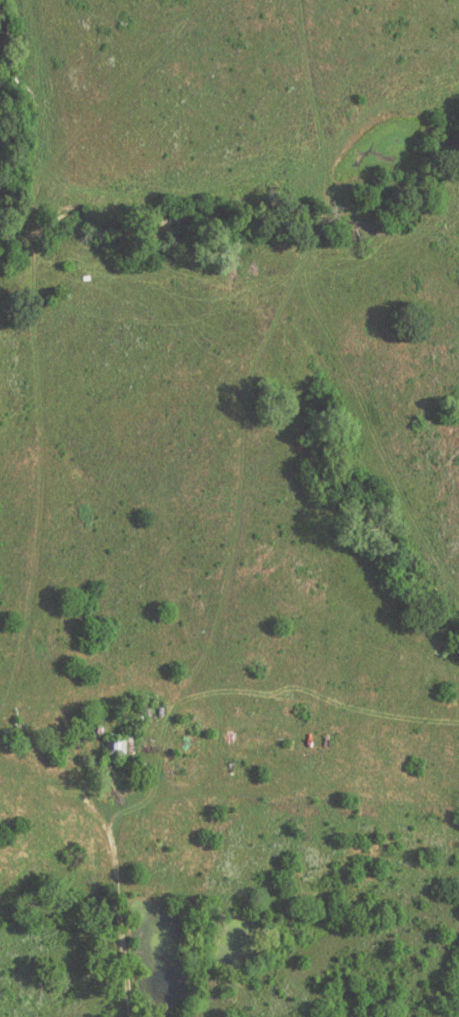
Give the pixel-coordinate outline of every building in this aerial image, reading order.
[(104,755),(129,755),(129,736),(104,736),(104,755)]
